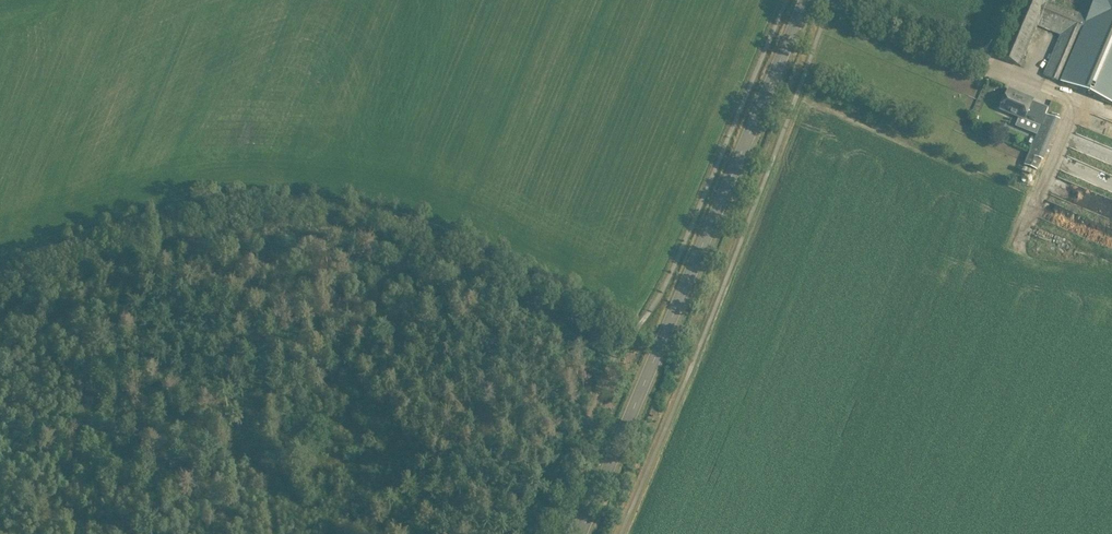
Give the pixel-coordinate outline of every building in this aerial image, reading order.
[(999,57),(1021,66),(1037,26),(1061,35),(1044,76),(1058,81),(1086,16),(1048,0),(1023,0),(1004,47),(999,57)] [(1062,84),(1111,105),(1111,0),(1097,0),(1062,84)] [(1009,89),(1000,110),(1011,114),(1021,119),(1025,120),(1035,125),(1040,127),(1030,152),(1028,156),(1024,166),(1037,171),(1057,120),(1045,115),(1048,108),(1033,101),(1034,99),(1009,89)]
